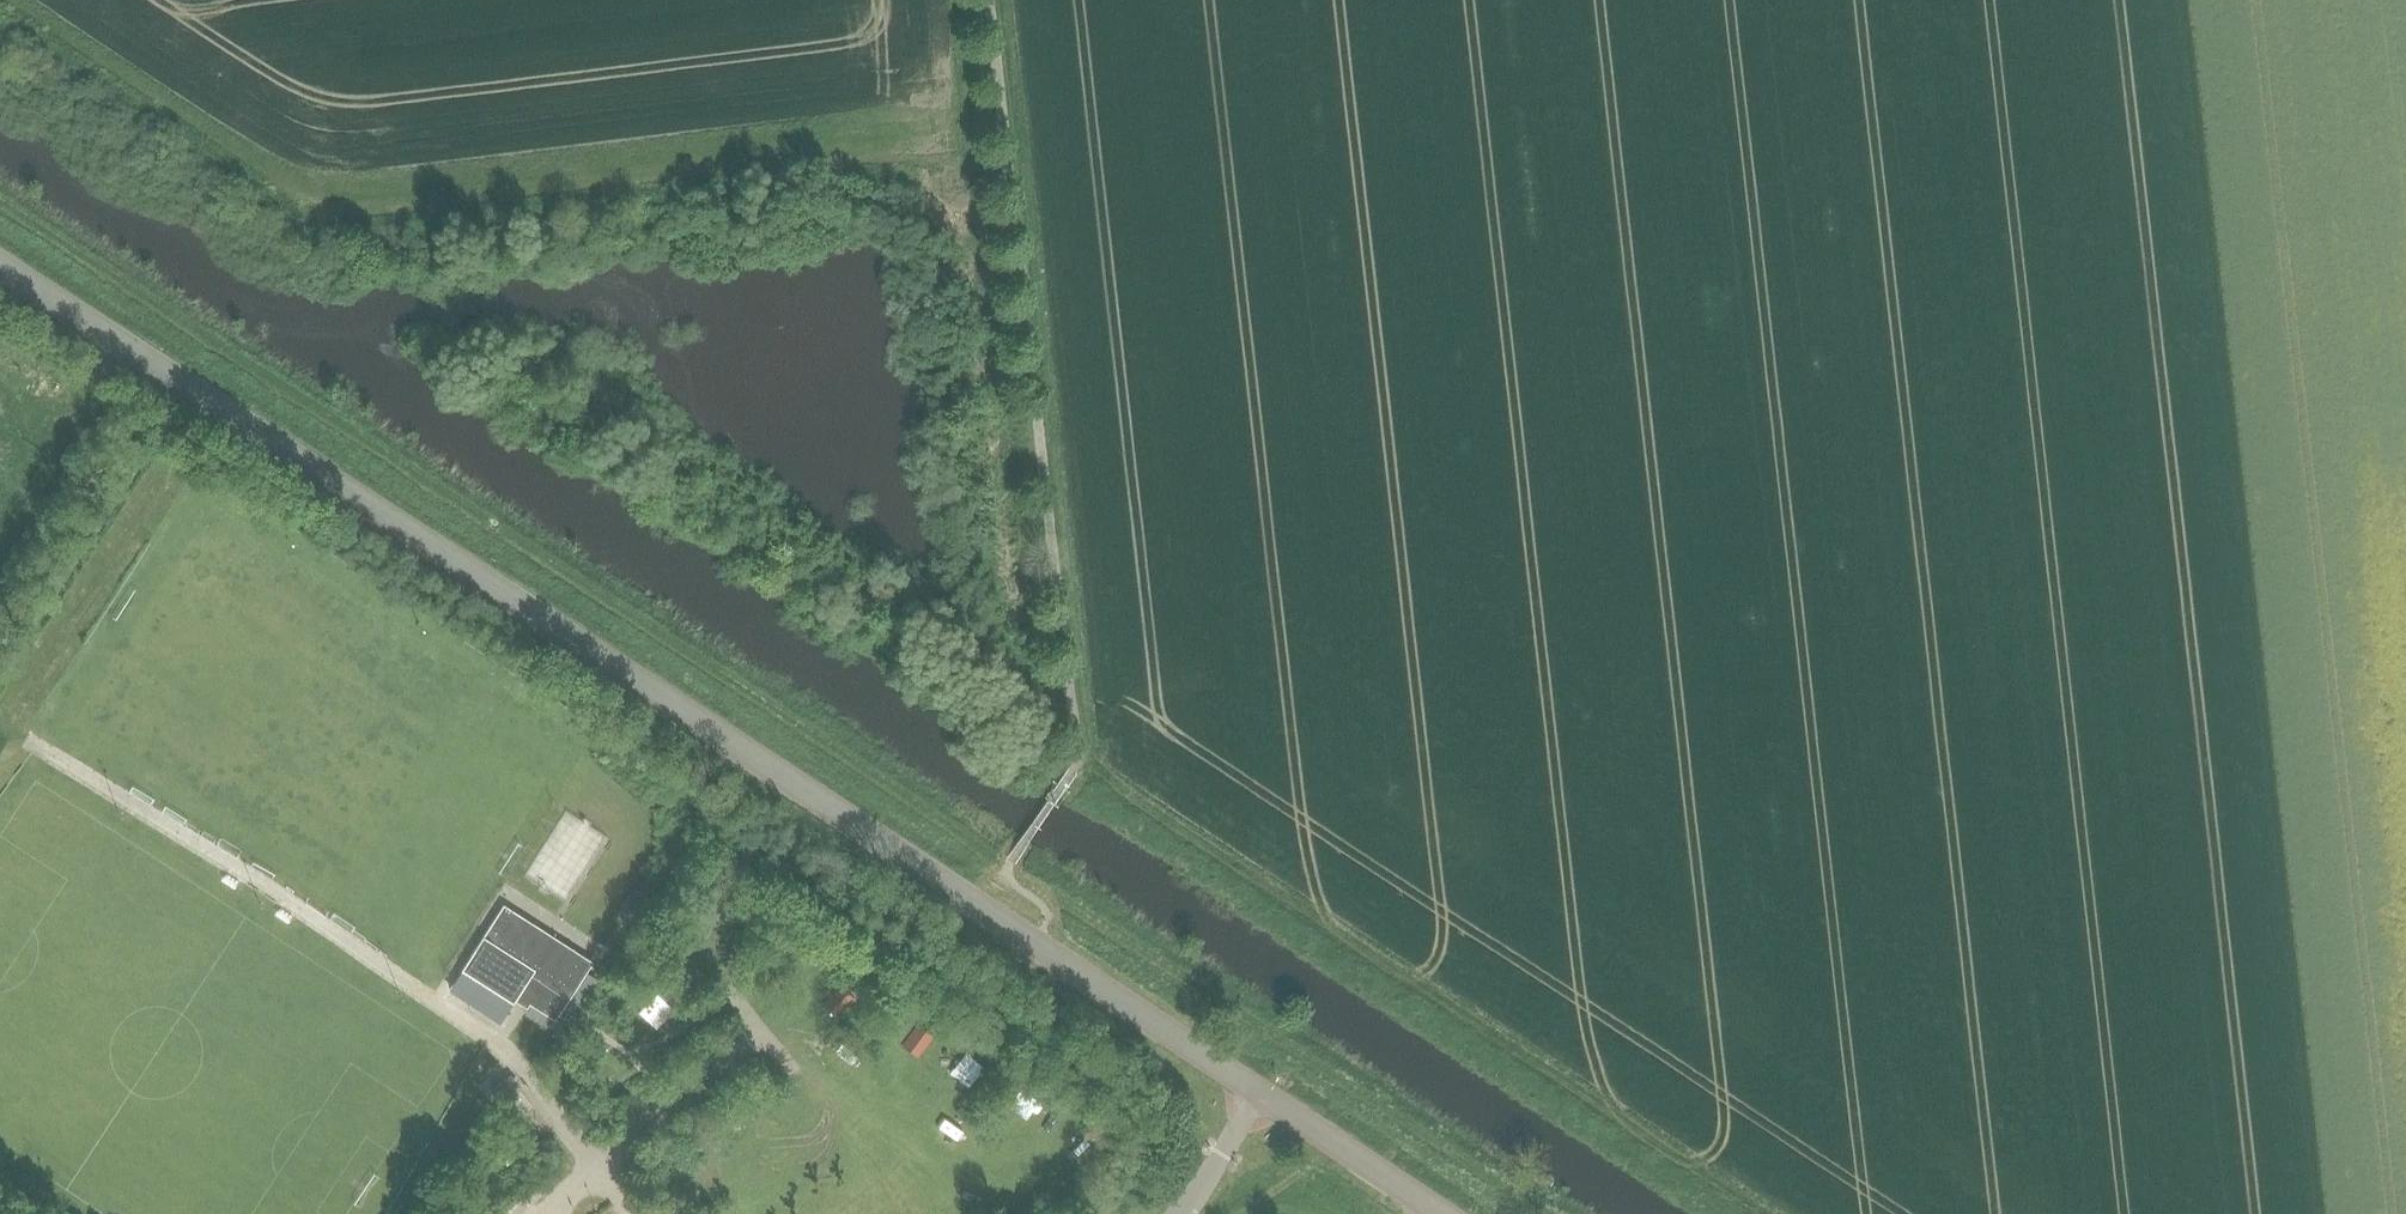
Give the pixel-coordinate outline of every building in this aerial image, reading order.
[(592,963),(502,909),(461,972),(526,1011),(530,1004),(557,1020),(592,963)] [(841,987),(824,1004),(837,1017),(854,1000),(841,987)] [(508,1077),(490,1094),(498,1103),(517,1087),(508,1077)]
